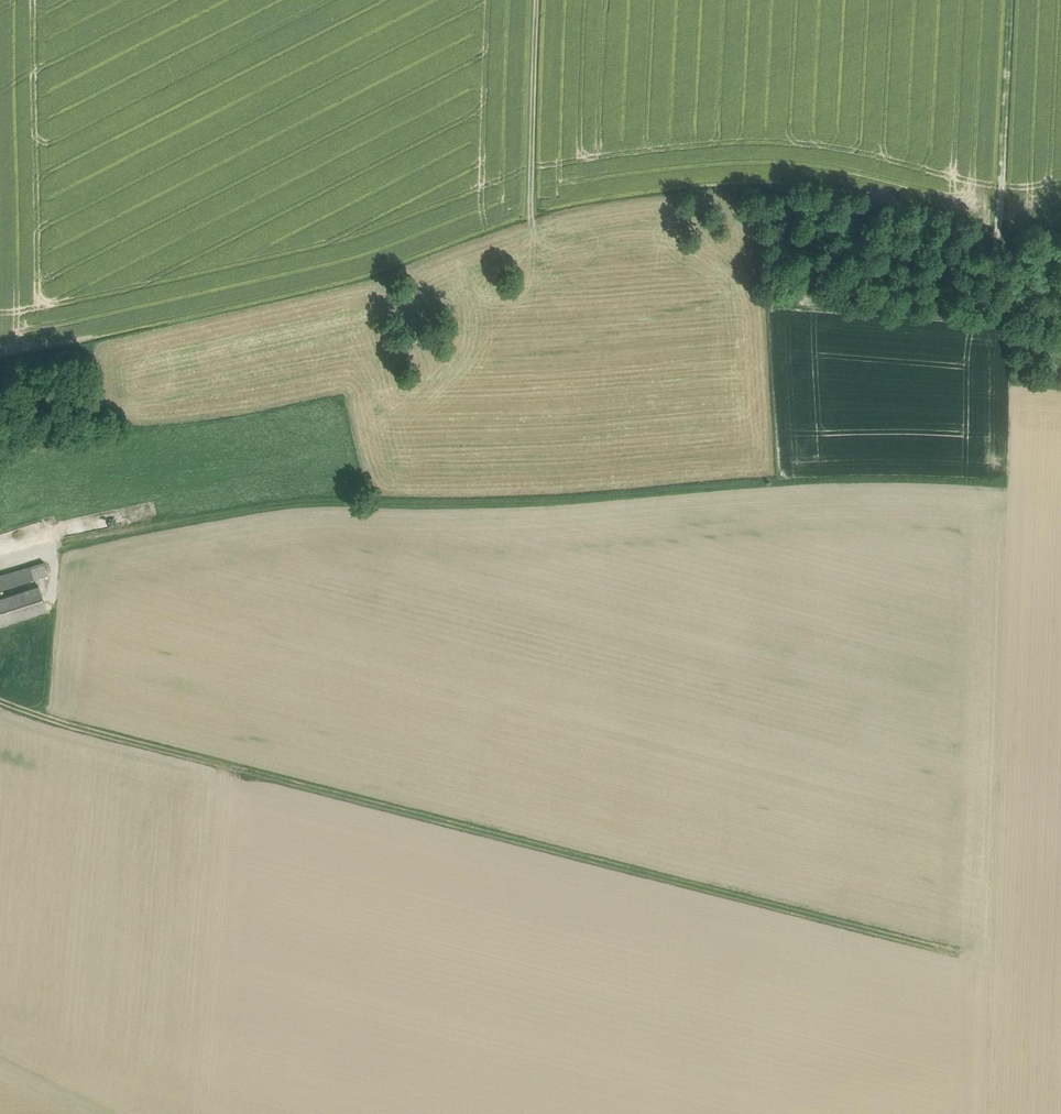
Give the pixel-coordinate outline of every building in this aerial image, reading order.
[(0,580),(0,592),(48,579),(45,567),(0,580)] [(0,601),(0,628),(46,614),(38,590),(0,601)]
